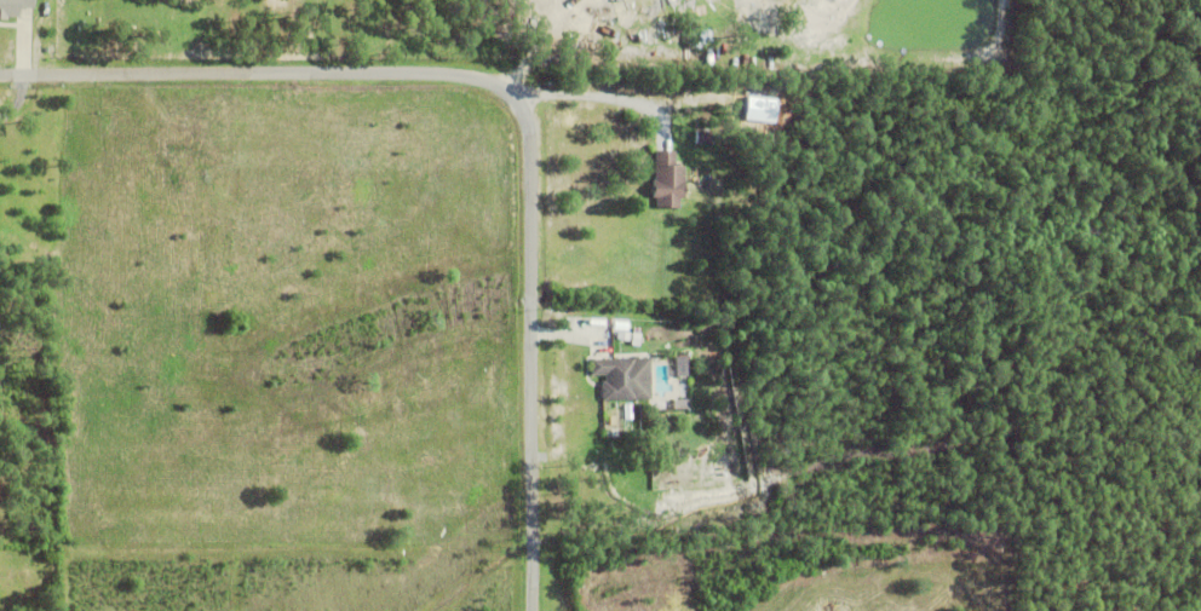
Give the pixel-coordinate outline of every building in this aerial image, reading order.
[(38,7),(37,0),(0,0),(0,17),(23,16),(23,7),(38,7)] [(696,145),(696,132),(712,132),(712,145),(696,145)] [(679,200),(679,209),(656,209),(656,200),(653,200),(653,181),(656,181),(656,151),(676,151),(676,167),(684,167),(683,200),(679,200)] [(638,368),(638,385),(647,385),(647,398),(634,398),(634,402),(602,403),(602,398),(600,398),(600,387),(602,387),(602,384),(604,384),(604,376),(590,376),(590,361),(634,359),(636,368),(638,368)]
